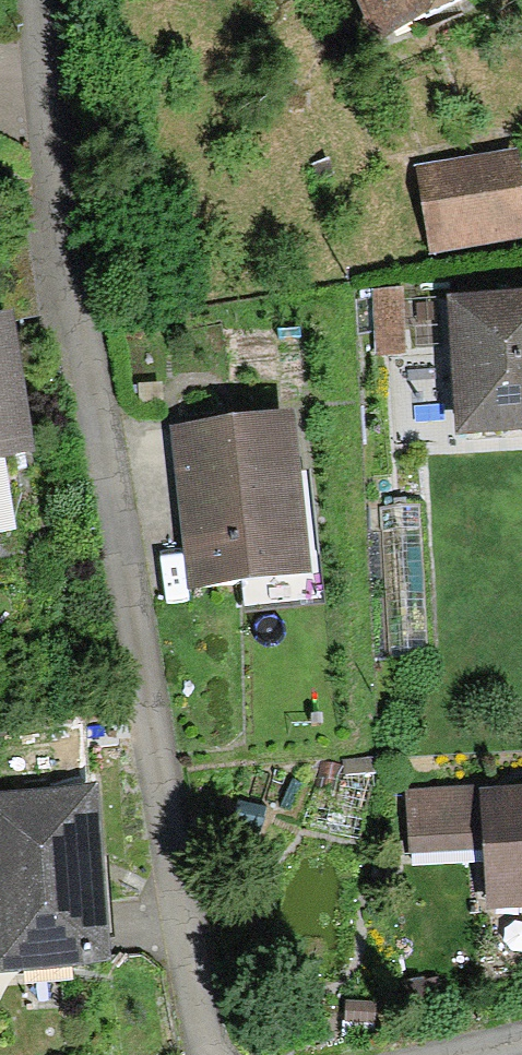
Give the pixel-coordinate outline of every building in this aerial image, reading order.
[(465,0),(354,0),(369,38),(465,0)] [(428,241),(516,230),(507,163),(419,175),(428,241)] [(392,353),(391,292),(362,292),(362,353),(392,353)] [(443,306),(451,431),(521,426),(521,301),(443,306)] [(13,324),(0,326),(0,454),(31,450),(13,324)] [(281,427),(169,436),(182,583),(293,573),(281,427)] [(421,653),(411,508),(377,511),(387,656),(421,653)] [(97,953),(87,797),(0,803),(0,959),(97,953)] [(408,802),(409,866),(500,863),(501,907),(521,907),(521,799),(408,802)]
